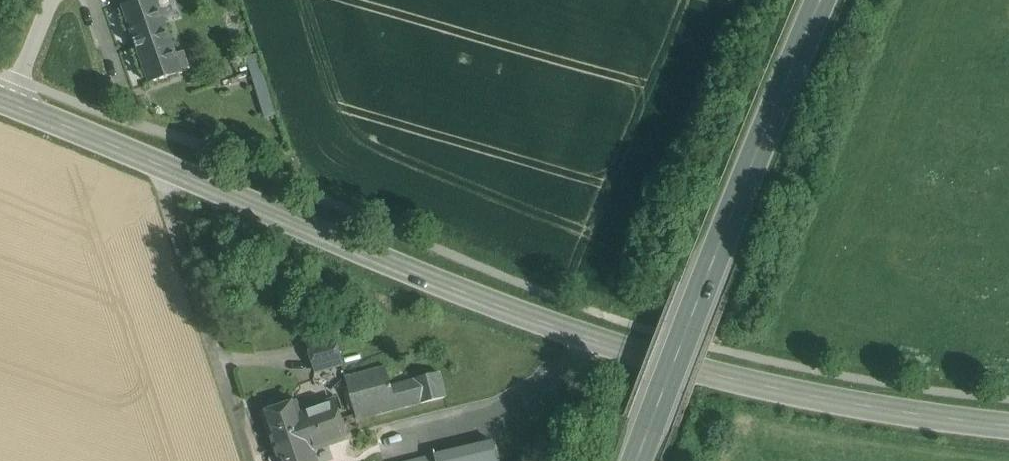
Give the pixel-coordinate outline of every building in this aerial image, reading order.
[(122,5),(149,83),(183,72),(162,13),(167,12),(165,8),(161,9),(158,0),(137,0),(122,5)] [(277,113),(260,54),(248,57),(265,117),(277,113)] [(335,336),(308,343),(315,371),(343,364),(335,336)] [(385,366),(346,376),(358,419),(421,402),(422,403),(445,397),(438,372),(415,378),(415,379),(391,385),(385,366)] [(298,409),(266,420),(275,448),(307,438),(305,431),(342,418),(335,400),(299,413),(298,409)] [(275,448),(280,460),(316,460),(312,449),(348,437),(342,418),(305,431),(307,438),(275,448)] [(435,456),(436,460),(499,460),(494,441),(435,456)]
